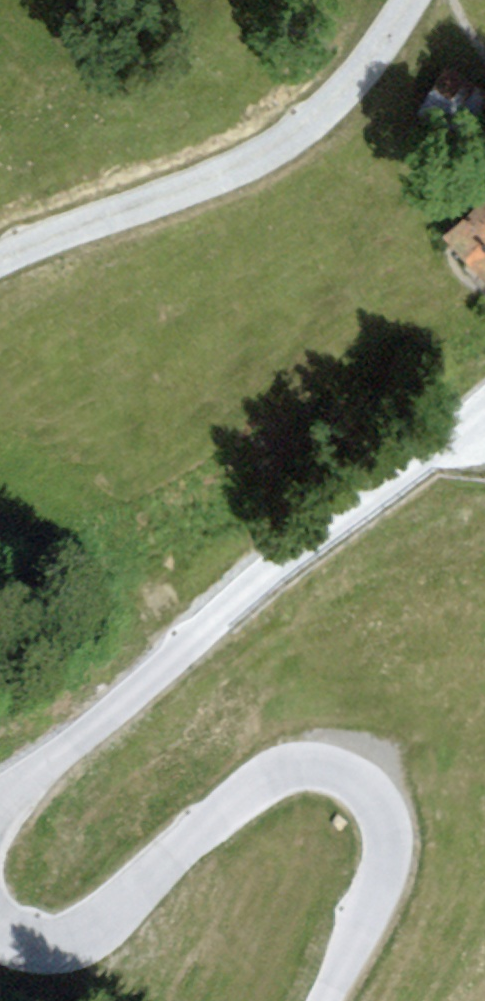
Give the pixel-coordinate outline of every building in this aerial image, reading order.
[(478,89),(445,67),(422,102),(455,124),(478,89)] [(443,237),(484,281),(484,197),(443,237)]
